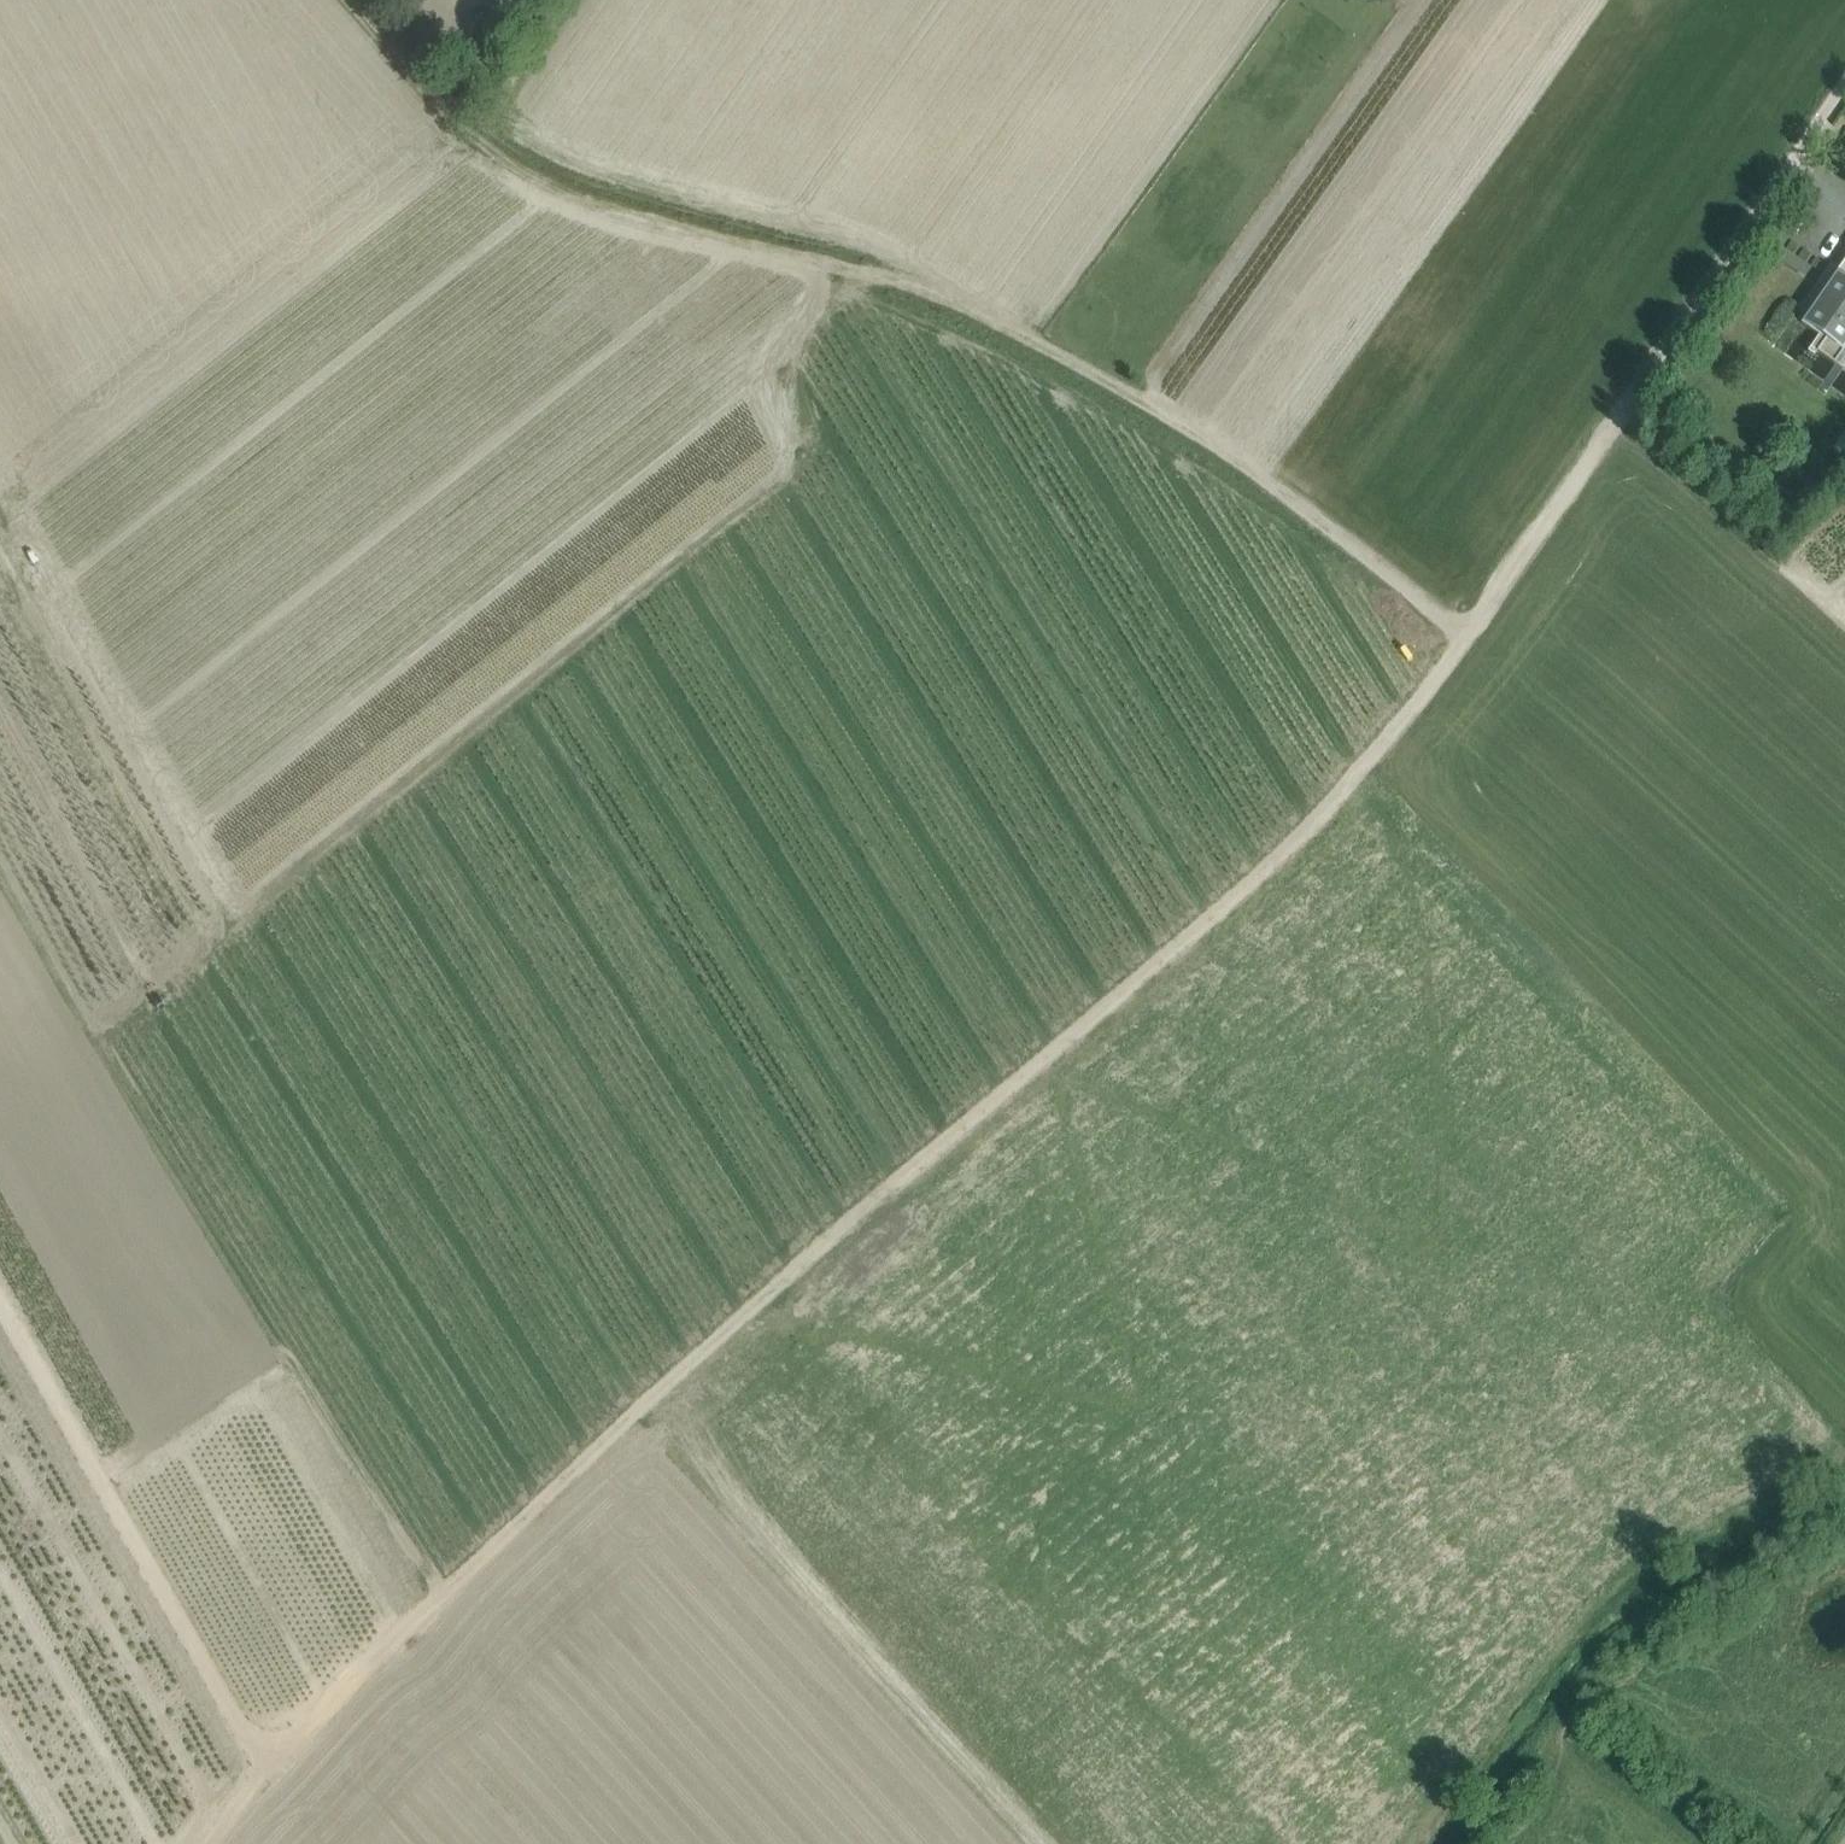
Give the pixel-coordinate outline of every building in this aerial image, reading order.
[(1801,323),(1819,335),(1808,351),(1814,355),(1816,351),(1834,363),(1844,348),(1844,259),(1801,323)]
